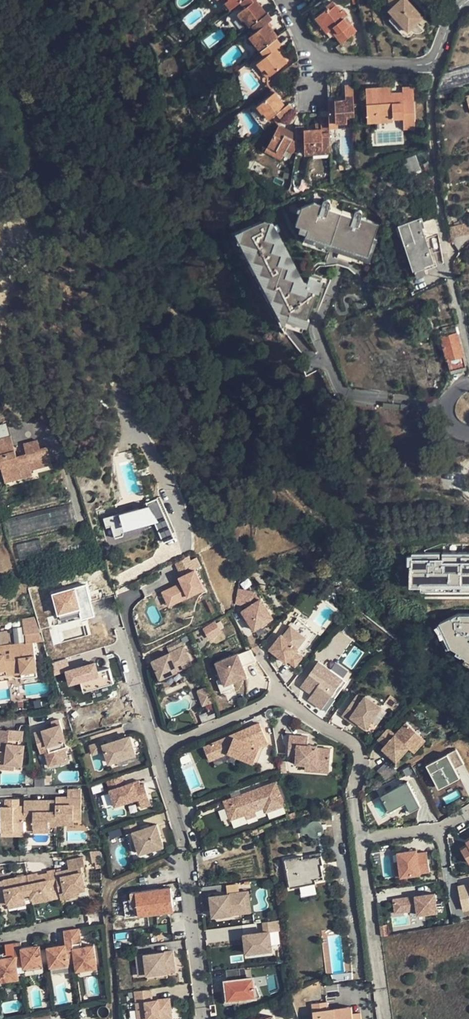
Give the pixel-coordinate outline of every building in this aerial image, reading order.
[(226,10),(239,1),(244,7),(234,14),(245,28),(250,24),(255,30),(247,36),(263,56),(256,61),(267,76),(286,61),(275,47),(271,41),(276,37),(277,36),(267,22),(271,17),(267,12),(265,12),(257,0),(218,0),(226,10)] [(388,1),(392,5),(388,9),(391,13),(386,17),(399,31),(404,27),(406,29),(409,27),(415,21),(412,18),(418,12),(407,0),(388,0),(388,1)] [(327,7),(318,13),(329,28),(330,28),(341,41),(354,31),(350,24),(350,22),(346,16),(341,10),(335,3),(329,8),(327,7)] [(421,16),(418,12),(412,18),(415,21),(421,16)] [(326,31),(329,28),(318,13),(315,16),(326,31)] [(421,28),(415,21),(409,27),(412,29),(415,30),(418,29),(421,28)] [(280,43),(276,37),(271,41),(275,47),(280,43)] [(346,47),(341,41),(336,45),(341,51),(346,47)] [(441,73),(437,90),(468,82),(468,66),(447,73),(441,73)] [(344,83),(345,98),(352,98),(352,83),(344,83)] [(389,86),(366,87),(367,120),(376,120),(376,115),(400,114),(400,116),(402,116),(403,127),(414,126),(413,85),(403,85),(403,90),(389,91),(389,86)] [(255,105),(265,119),(266,119),(271,115),(276,121),(293,109),(288,103),(285,106),(275,91),(255,105)] [(353,115),(352,98),(345,98),(327,99),(327,110),(328,127),(346,126),(346,115),(353,115)] [(322,129),(321,127),(303,128),(302,125),(296,126),(297,134),(278,124),(264,150),(280,158),(285,149),(291,153),(297,142),(304,141),(304,153),(329,153),(328,130),(322,129)] [(410,157),(412,170),(421,169),(418,156),(410,157)] [(325,202),(317,199),(305,205),(299,222),(302,223),(310,226),(308,231),(369,253),(376,236),(381,223),(363,216),(364,214),(364,212),(364,210),(362,209),(359,209),(357,210),(356,212),(355,215),(332,206),(333,204),(333,201),(333,199),(332,198),(331,198),(329,197),(327,198),(326,199),(325,202)] [(332,206),(355,215),(356,212),(333,204),(332,206)] [(318,288),(318,287),(309,283),(307,288),(295,283),(299,275),(289,271),(292,262),(282,258),(285,249),(276,245),(279,237),(269,233),(275,219),(267,217),(245,226),(241,238),(258,244),(254,257),(263,260),(260,269),(269,273),(266,282),(276,285),(272,294),(282,298),(278,306),(307,317),(318,288)] [(425,237),(438,233),(433,218),(420,222),(419,219),(400,225),(416,275),(426,272),(423,263),(432,260),(425,237)] [(318,287),(318,288),(320,289),(324,278),(311,273),(309,278),(306,277),(277,220),(275,219),(269,233),(279,237),(276,245),(285,249),(282,258),(292,262),(289,271),(299,275),(295,283),(307,288),(309,283),(318,287)] [(467,220),(449,225),(452,235),(468,230),(468,226),(467,220)] [(369,253),(308,231),(306,236),(371,260),(379,238),(376,236),(369,253)] [(461,353),(454,326),(439,330),(447,362),(450,368),(465,364),(461,353)] [(346,398),(342,403),(343,405),(354,418),(361,412),(353,402),(351,404),(346,398)] [(9,471),(11,476),(21,472),(20,468),(40,462),(35,445),(31,446),(29,438),(14,442),(17,452),(8,455),(4,443),(0,445),(0,474),(9,471)] [(0,474),(0,479),(11,476),(9,471),(0,474)] [(138,509),(103,519),(106,528),(111,527),(114,538),(123,535),(123,530),(153,522),(163,542),(174,537),(155,498),(145,503),(146,507),(144,508),(145,510),(139,511),(138,509)] [(88,528),(18,548),(24,567),(94,546),(88,528)] [(408,584),(468,583),(468,553),(407,553),(408,584)] [(182,572),(195,568),(192,556),(179,560),(182,572)] [(67,581),(72,580),(85,577),(92,574),(91,573),(105,569),(107,575),(110,575),(107,567),(88,572),(66,577),(67,581)] [(180,576),(182,580),(162,590),(170,606),(208,588),(197,567),(180,576)] [(110,589),(109,583),(96,587),(97,592),(110,589)] [(255,592),(239,589),(236,604),(247,606),(248,608),(243,612),(245,615),(248,620),(255,631),(274,618),(261,598),(260,599),(255,592)] [(436,623),(448,647),(468,659),(468,614),(456,613),(436,623)] [(40,631),(36,619),(22,621),(24,634),(40,631)] [(215,621),(203,627),(209,639),(221,632),(215,621)] [(0,630),(0,644),(9,643),(6,629),(0,630)] [(26,641),(9,645),(14,672),(20,671),(36,668),(31,641),(43,639),(40,631),(24,634),(26,641)] [(299,648),(282,635),(270,650),(287,663),(288,661),(296,667),(303,658),(296,652),(299,648)] [(9,645),(9,643),(0,644),(0,675),(14,672),(9,645)] [(184,647),(153,661),(161,678),(192,664),(184,647)] [(251,650),(239,654),(244,667),(257,661),(251,650)] [(244,674),(245,670),(244,667),(239,654),(217,663),(220,673),(218,674),(220,679),(217,680),(222,693),(235,688),(232,682),(238,680),(237,677),(244,674)] [(82,681),(84,690),(115,683),(111,666),(100,669),(98,660),(71,666),(69,657),(54,661),(57,674),(67,671),(70,684),(82,681)] [(330,671),(319,663),(302,687),(313,694),(309,700),(323,710),(341,684),(327,675),(330,671)] [(37,674),(36,668),(20,671),(21,676),(37,674)] [(212,697),(208,687),(198,691),(201,700),(204,698),(204,700),(212,697)] [(364,700),(357,695),(342,717),(349,722),(351,718),(358,724),(366,729),(381,708),(366,697),(364,700)] [(351,718),(349,722),(356,727),(358,724),(351,718)] [(53,727),(34,732),(40,753),(45,770),(69,762),(65,749),(68,748),(59,719),(51,721),(53,727)] [(395,735),(387,729),(378,740),(385,747),(382,750),(385,752),(389,755),(396,762),(409,748),(420,736),(406,723),(395,735)] [(260,724),(204,747),(212,767),(237,756),(254,763),(260,748),(258,747),(268,743),(260,724)] [(6,759),(6,761),(13,762),(21,762),(23,745),(18,744),(18,739),(21,739),(22,729),(8,728),(7,729),(0,729),(0,758),(6,759)] [(308,737),(289,736),(288,755),(296,756),(296,764),(315,766),(315,769),(329,770),(331,749),(317,748),(317,746),(307,746),(308,737)] [(420,736),(409,748),(414,753),(425,740),(420,736)] [(457,766),(465,762),(458,748),(427,763),(440,788),(462,777),(457,766)] [(13,762),(6,761),(6,759),(0,758),(0,766),(13,767),(13,762)] [(389,783),(392,789),(408,780),(428,817),(437,813),(414,770),(389,783)] [(121,774),(107,779),(115,804),(138,797),(141,806),(150,804),(144,783),(140,784),(139,780),(124,784),(121,774)] [(409,802),(411,809),(420,807),(413,782),(383,791),(388,809),(409,802)] [(240,800),(225,806),(230,820),(275,804),(277,808),(284,806),(276,783),(239,796),(240,800)] [(72,810),(80,810),(80,788),(67,789),(67,796),(65,796),(65,799),(55,799),(55,817),(72,817),(72,810)] [(0,804),(0,826),(13,825),(13,818),(23,818),(23,803),(17,803),(17,797),(5,797),(5,803),(0,804)] [(32,818),(32,824),(48,824),(48,817),(55,817),(55,799),(39,799),(39,801),(31,802),(31,799),(23,799),(23,803),(23,818),(32,818)] [(23,831),(23,818),(13,818),(13,825),(0,826),(0,832),(23,831)] [(136,819),(124,823),(127,832),(139,829),(136,819)] [(158,823),(139,829),(127,832),(130,841),(137,839),(141,852),(164,844),(158,823)] [(460,844),(468,861),(468,839),(460,844)] [(268,857),(265,842),(258,844),(261,859),(268,857)] [(397,876),(432,873),(429,848),(399,850),(399,860),(395,860),(397,876)] [(98,850),(90,852),(93,862),(100,860),(98,850)] [(70,895),(69,890),(85,887),(81,866),(85,865),(83,857),(68,860),(69,868),(55,871),(59,886),(61,897),(70,895)] [(312,877),(313,881),(322,880),(319,866),(321,865),(320,857),(309,859),(310,862),(302,864),(301,857),(283,861),(288,888),(300,886),(299,879),(312,877)] [(47,872),(40,874),(41,879),(39,880),(37,874),(37,873),(27,875),(31,892),(32,898),(52,894),(51,888),(59,886),(55,871),(55,869),(47,870),(47,872)] [(8,902),(25,899),(24,894),(31,892),(27,875),(0,880),(0,904),(8,902)] [(314,884),(313,881),(312,877),(299,879),(300,886),(314,884)] [(460,883),(463,909),(468,908),(468,881),(460,883)] [(158,909),(173,907),(171,887),(155,889),(154,883),(130,886),(133,907),(137,907),(139,916),(158,913),(158,909)] [(53,899),(61,897),(59,886),(51,888),(52,894),(53,899)] [(248,892),(210,896),(212,916),(242,913),(241,905),(249,904),(248,892)] [(395,913),(439,910),(438,892),(394,895),(395,913)] [(33,903),(53,899),(52,894),(32,898),(33,903)] [(26,904),(25,899),(8,902),(9,907),(26,904)] [(278,920),(263,922),(264,931),(244,934),(246,952),(271,949),(269,931),(280,930),(278,920)] [(80,928),(71,929),(74,948),(77,970),(85,969),(85,964),(97,962),(95,945),(83,947),(80,928)] [(74,948),(71,929),(64,930),(66,944),(47,947),(48,949),(44,949),(46,963),(50,962),(50,967),(69,964),(67,949),(74,948)] [(46,963),(44,949),(40,950),(39,945),(21,948),(20,941),(12,942),(15,966),(23,965),(24,967),(42,965),(42,963),(46,963)] [(12,942),(4,944),(6,956),(2,956),(2,955),(0,955),(0,976),(5,975),(6,980),(17,978),(15,966),(12,942)] [(176,948),(136,952),(139,975),(178,972),(176,948)] [(239,967),(225,969),(227,980),(225,980),(226,984),(227,992),(223,993),(224,1003),(236,1001),(236,998),(245,997),(246,1000),(259,995),(256,985),(253,985),(252,977),(240,978),(239,967)] [(351,971),(333,974),(330,975),(333,981),(352,978),(351,971)] [(139,1018),(171,1018),(175,1018),(172,994),(171,994),(170,984),(126,990),(127,996),(136,995),(139,1018)] [(310,1003),(312,1018),(334,1018),(333,1009),(326,1009),(325,1002),(310,1003)] [(333,1009),(334,1018),(359,1018),(359,1013),(351,1014),(350,1007),(333,1009)]
